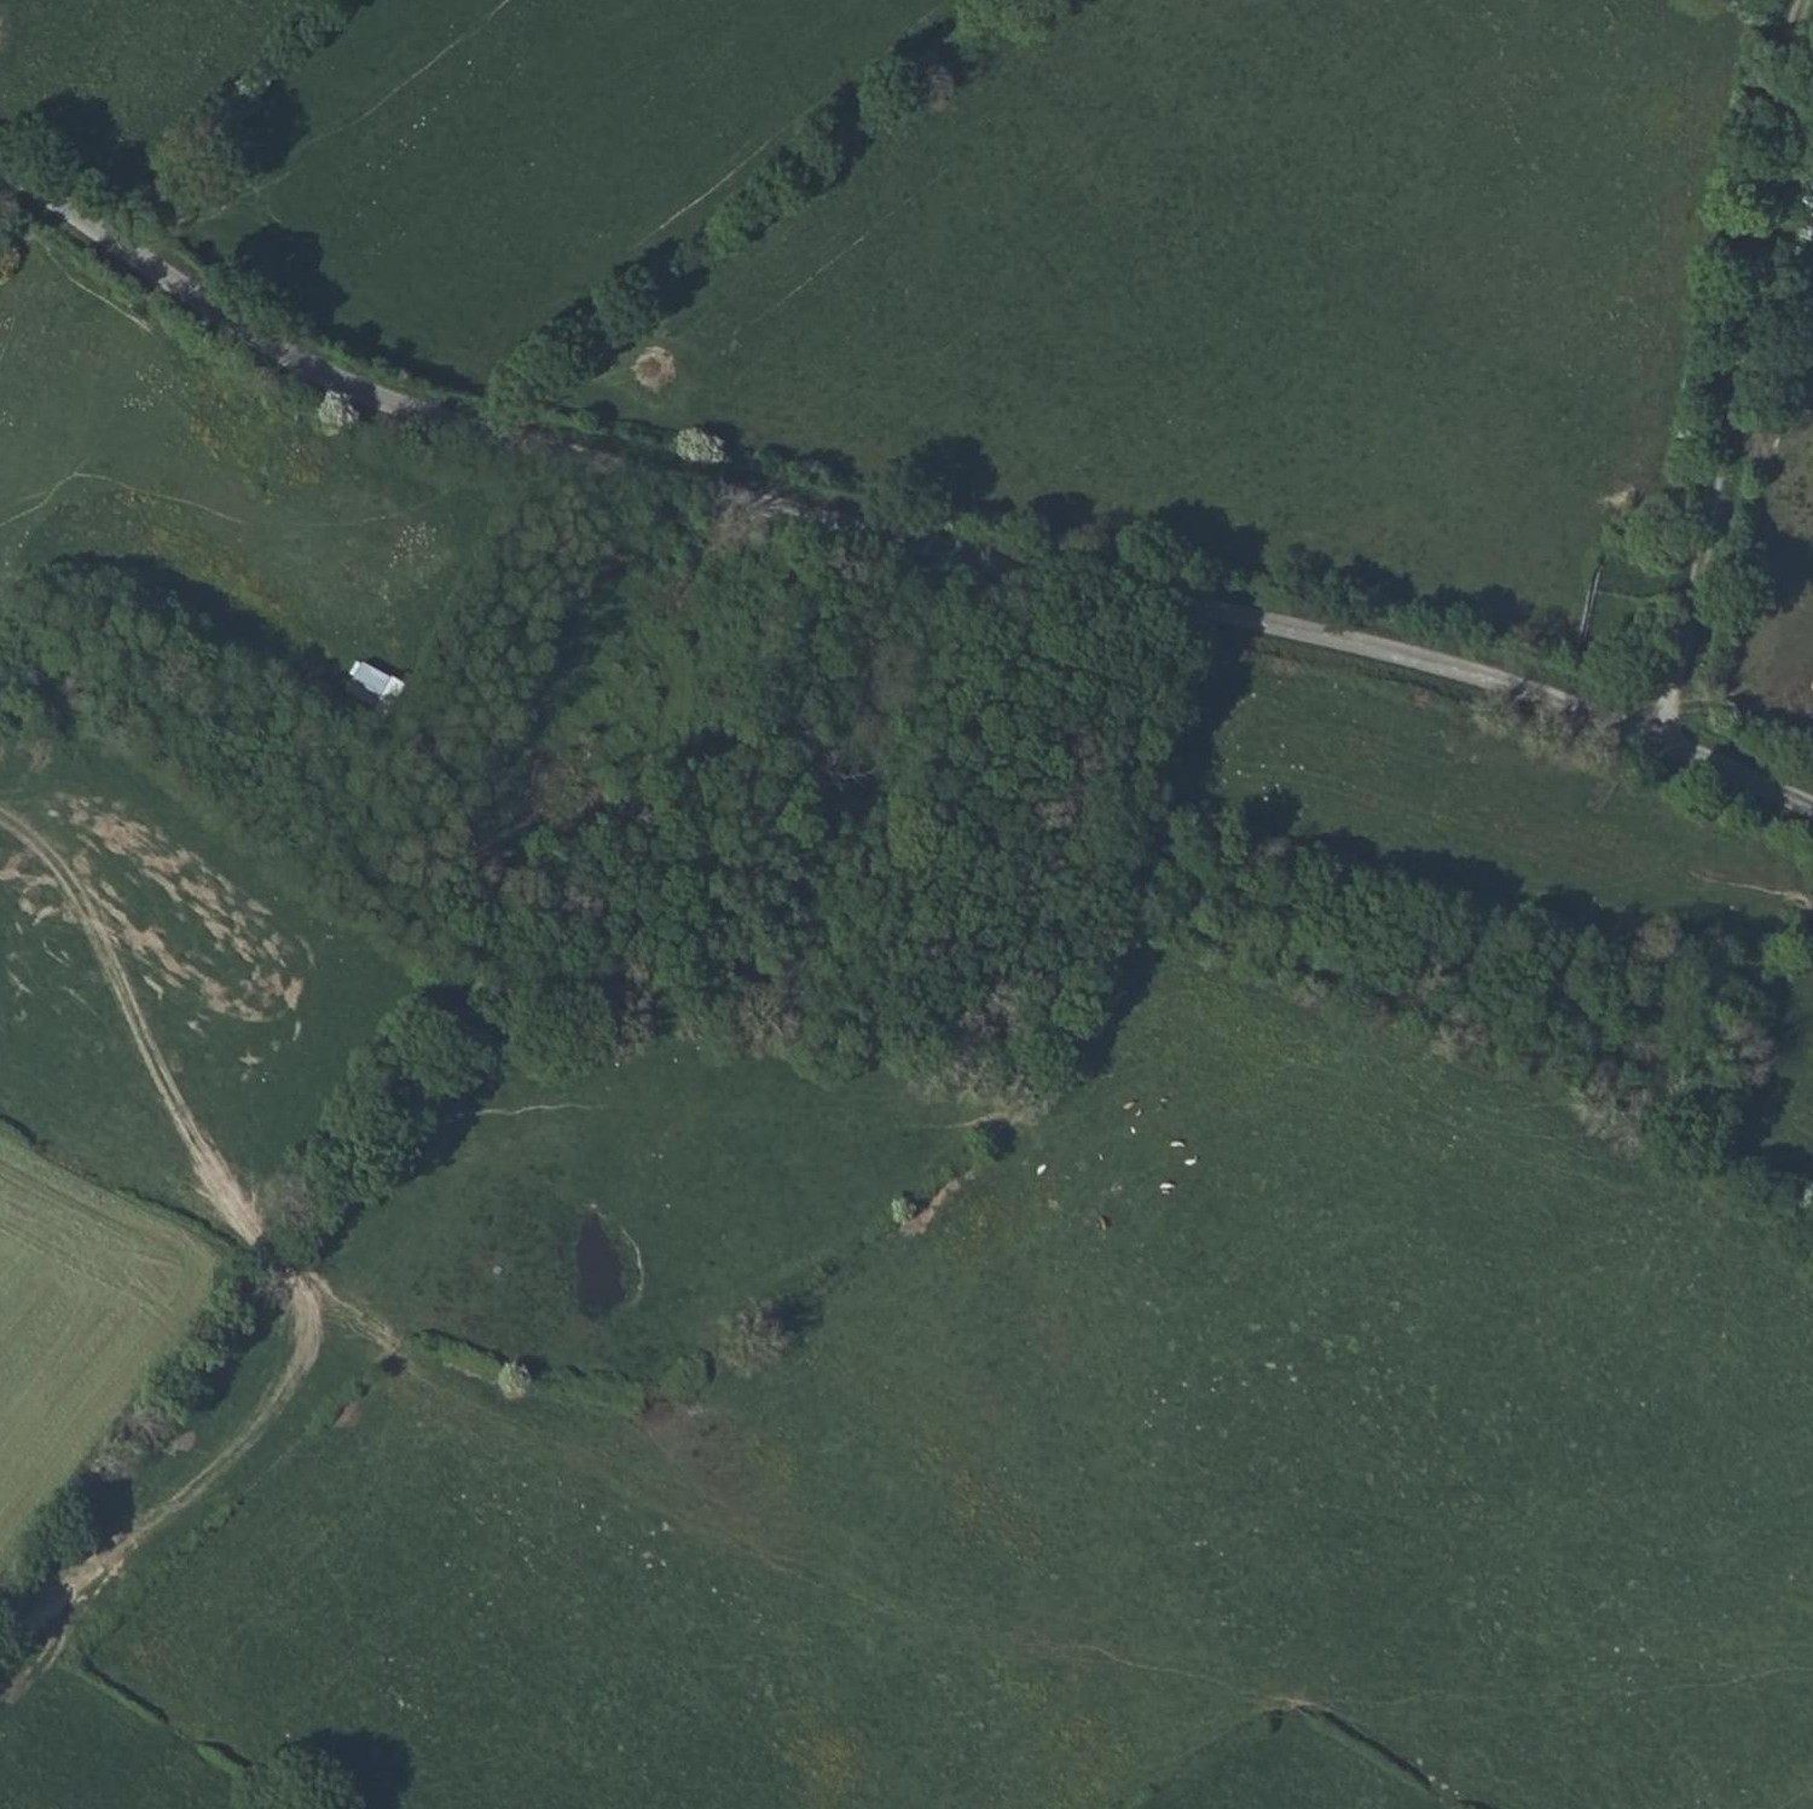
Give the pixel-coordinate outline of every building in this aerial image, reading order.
[(358,660),(344,692),(385,710),(399,679),(358,660)]
